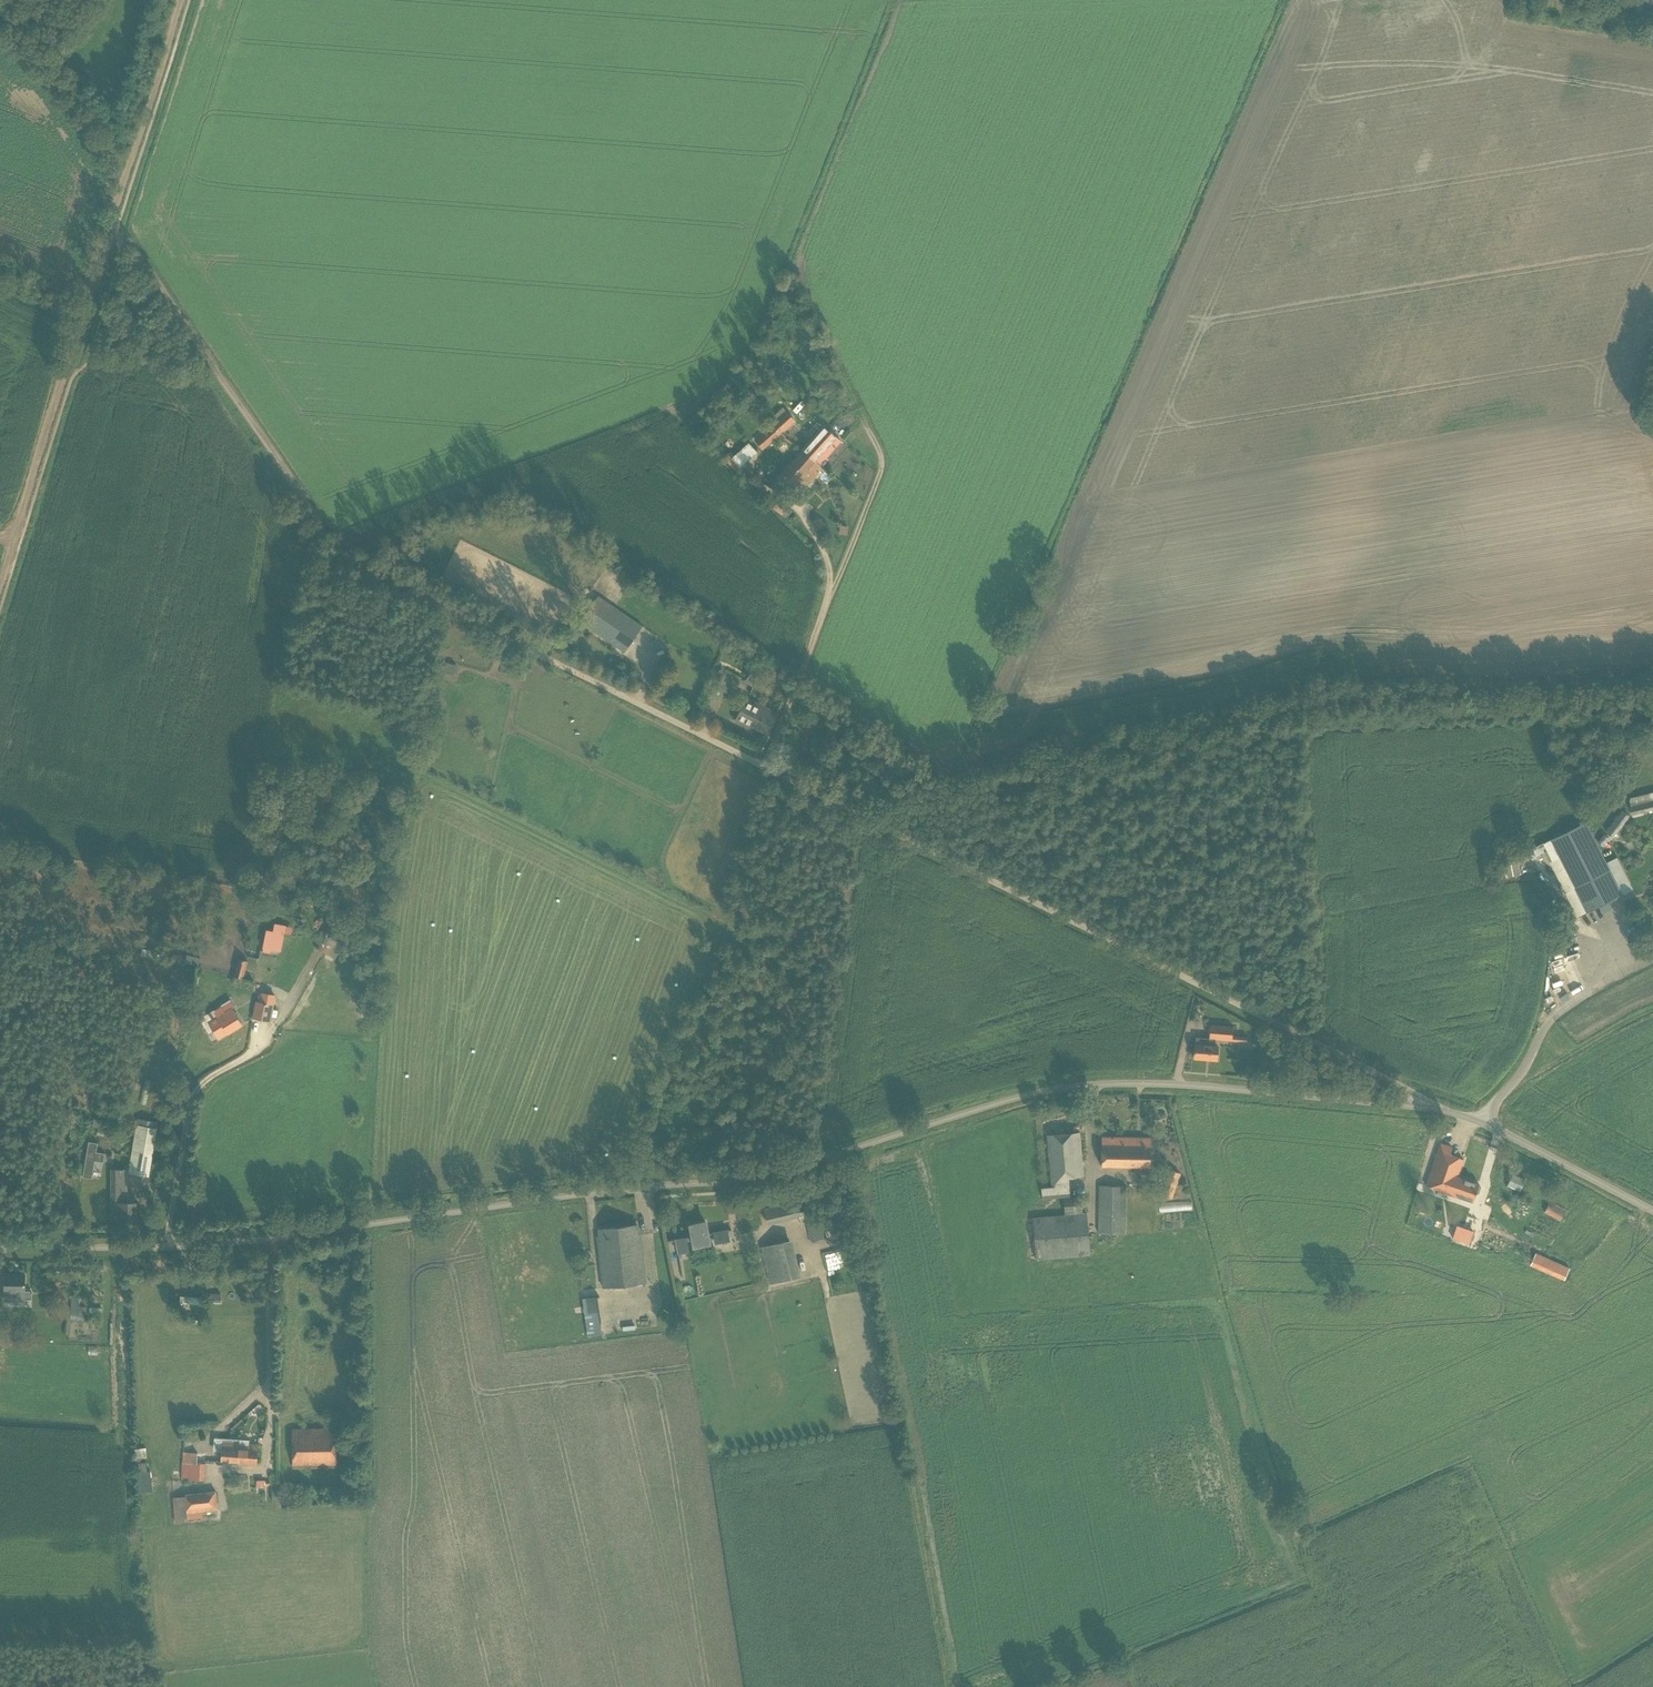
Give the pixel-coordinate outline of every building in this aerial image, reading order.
[(774,415),(777,420),(787,412),(783,407),(774,415)] [(787,412),(777,420),(769,426),(777,435),(794,421),(787,412)] [(817,433),(803,448),(821,464),(841,442),(818,421),(812,428),(817,433)] [(769,426),(754,439),(761,448),(777,435),(769,426)] [(735,463),(751,452),(743,441),(727,452),(735,463)] [(803,448),(791,463),(804,474),(810,467),(818,473),(819,473),(816,470),(821,464),(803,448)] [(791,463),(786,468),(779,477),(793,489),(801,479),(808,485),(818,473),(810,467),(804,474),(791,463)] [(580,622),(624,652),(642,626),(598,596),(580,622)] [(745,681),(754,687),(764,671),(756,665),(745,681)] [(746,723),(766,733),(776,713),(747,698),(735,721),(744,726),(746,723)] [(814,714),(822,718),(828,707),(820,702),(814,714)] [(1630,800),(1632,806),(1630,807),(1632,815),(1652,810),(1652,794),(1630,800)] [(1628,815),(1622,810),(1605,832),(1612,836),(1628,815)] [(1533,860),(1547,853),(1579,917),(1633,890),(1617,858),(1606,863),(1586,822),(1529,851),(1533,860)] [(1518,860),(1503,863),(1505,877),(1521,875),(1518,860)] [(263,949),(262,952),(269,953),(270,950),(280,951),(283,933),(285,925),(275,923),(273,931),(266,930),(262,948),(263,949)] [(326,927),(315,946),(335,959),(347,940),(338,935),(326,927)] [(1582,964),(1578,954),(1580,953),(1574,940),(1566,943),(1572,958),(1570,959),(1574,968),(1582,964)] [(1552,957),(1561,956),(1559,945),(1550,946),(1552,957)] [(1587,948),(1590,959),(1595,957),(1592,947),(1587,948)] [(1311,953),(1304,953),(1305,961),(1320,960),(1320,955),(1311,956),(1311,953)] [(238,959),(233,977),(243,979),(248,961),(238,959)] [(255,1007),(253,1018),(270,1021),(273,1005),(256,1001),(255,1007)] [(241,1024),(236,1015),(232,1009),(234,1008),(231,1002),(223,1007),(216,1011),(214,1012),(218,1018),(211,1022),(208,1023),(217,1038),(220,1037),(227,1032),(228,1033),(241,1024)] [(1195,1037),(1194,1058),(1216,1060),(1217,1046),(1215,1046),(1215,1039),(1246,1042),(1247,1037),(1232,1036),(1233,1027),(1210,1025),(1209,1038),(1195,1037)] [(139,1118),(137,1125),(129,1173),(148,1176),(158,1121),(139,1118)] [(1041,1188),(1042,1199),(1063,1197),(1063,1205),(1081,1204),(1080,1197),(1069,1197),(1068,1177),(1083,1176),(1079,1132),(1045,1135),(1049,1187),(1041,1188)] [(1102,1138),(1102,1149),(1102,1166),(1149,1166),(1150,1138),(1102,1138)] [(89,1141),(83,1176),(91,1177),(94,1160),(103,1161),(104,1153),(96,1151),(97,1143),(89,1141)] [(1426,1186),(1430,1188),(1472,1202),(1479,1184),(1457,1176),(1463,1159),(1450,1155),(1453,1148),(1440,1144),(1426,1186)] [(1179,1173),(1168,1169),(1159,1194),(1170,1199),(1179,1173)] [(112,1220),(136,1220),(136,1202),(126,1202),(126,1170),(112,1170),(112,1220)] [(1506,1185),(1520,1192),(1525,1179),(1512,1173),(1506,1185)] [(1098,1234),(1125,1235),(1125,1186),(1098,1186),(1098,1234)] [(1544,1212),(1559,1221),(1566,1210),(1550,1201),(1544,1212)] [(768,1223),(806,1214),(803,1203),(765,1212),(768,1223)] [(1081,1204),(1063,1205),(1064,1215),(1032,1217),(1035,1260),(1089,1255),(1086,1213),(1082,1213),(1081,1204)] [(1470,1216),(1458,1213),(1454,1231),(1466,1234),(1470,1216)] [(731,1230),(707,1234),(705,1221),(689,1224),(692,1237),(671,1240),(672,1241),(676,1240),(680,1260),(679,1252),(688,1251),(686,1242),(692,1241),(693,1246),(709,1244),(708,1238),(714,1237),(715,1242),(728,1240),(727,1231),(731,1230)] [(809,1227),(812,1241),(822,1238),(819,1224),(809,1227)] [(600,1236),(597,1236),(599,1247),(604,1290),(647,1284),(640,1234),(638,1234),(637,1225),(599,1229),(600,1236)] [(798,1276),(789,1241),(762,1247),(771,1283),(798,1276)] [(1535,1253),(1530,1265),(1564,1279),(1569,1268),(1535,1253)] [(31,1291),(25,1291),(25,1275),(16,1275),(16,1277),(5,1277),(5,1301),(17,1301),(25,1301),(25,1300),(31,1300),(31,1291)] [(599,1289),(581,1292),(584,1314),(587,1336),(605,1334),(602,1311),(599,1289)] [(221,1303),(221,1293),(211,1293),(211,1302),(221,1303)] [(180,1296),(179,1303),(203,1305),(204,1298),(180,1296)] [(75,1322),(76,1314),(63,1313),(63,1321),(75,1322)] [(292,1429),(292,1465),(292,1468),(336,1468),(336,1442),(344,1442),(344,1428),(292,1429)] [(216,1438),(215,1447),(215,1451),(221,1452),(220,1461),(221,1461),(221,1460),(247,1462),(247,1464),(257,1465),(258,1444),(249,1444),(249,1440),(216,1438)] [(176,1440),(176,1451),(187,1451),(187,1440),(176,1440)] [(182,1467),(181,1479),(205,1480),(205,1463),(197,1463),(198,1453),(183,1453),(182,1468),(182,1467)] [(146,1462),(136,1463),(139,1492),(152,1491),(150,1471),(147,1471),(146,1462)] [(174,1498),(175,1509),(176,1523),(185,1522),(184,1518),(194,1517),(194,1512),(218,1510),(216,1491),(185,1495),(185,1497),(174,1498)]
